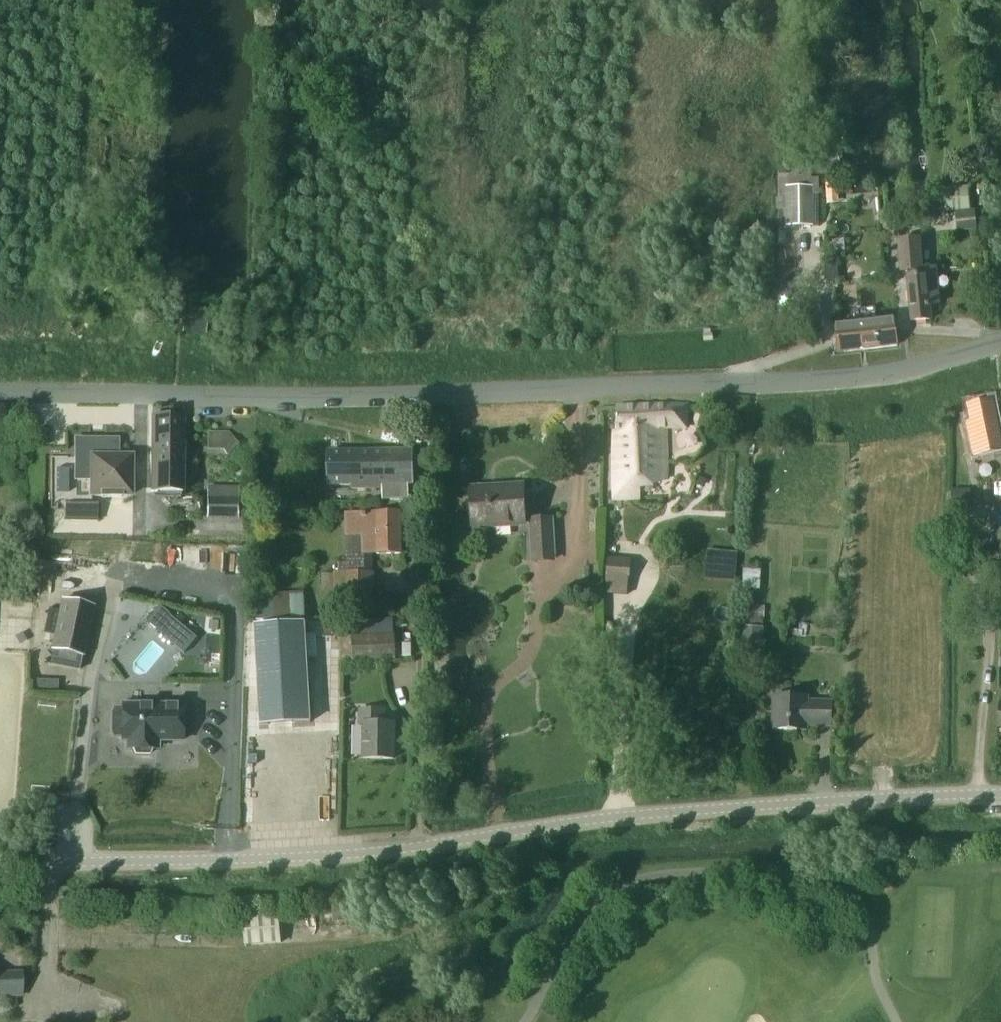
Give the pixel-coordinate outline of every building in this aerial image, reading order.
[(786,227),(814,227),(813,187),(785,188),(786,227)] [(946,211),(970,209),(969,187),(944,189),(946,211)] [(978,230),(980,215),(964,213),(962,228),(978,230)] [(931,319),(929,305),(939,304),(936,268),(923,269),(920,238),(899,241),(902,274),(909,274),(913,321),(931,319)] [(837,264),(826,265),(826,278),(837,277),(837,264)] [(810,300),(811,314),(822,314),(822,299),(810,300)] [(206,333),(208,309),(188,308),(187,331),(206,333)] [(809,318),(809,329),(823,328),(823,317),(809,318)] [(895,320),(835,327),(838,351),(897,345),(895,320)] [(967,405),(970,421),(966,422),(974,458),(1000,452),(1000,435),(993,399),(967,405)] [(668,479),(666,428),(686,427),(688,405),(618,407),(617,432),(615,432),(615,499),(625,499),(625,479),(668,479)] [(182,492),(183,416),(152,416),(151,492),(182,492)] [(211,433),(211,449),(238,450),(238,433),(211,433)] [(92,495),(131,494),(130,455),(116,456),(115,439),(76,440),(77,478),(92,478),(92,495)] [(412,451),(329,452),(330,484),(351,484),(351,489),(383,488),(409,488),(409,483),(413,483),(412,451)] [(525,525),(523,486),(471,489),(473,527),(525,525)] [(240,501),(208,501),(208,521),(240,521),(240,501)] [(98,522),(98,505),(65,505),(65,522),(98,522)] [(373,600),(373,572),(373,554),(402,554),(402,513),(346,514),(346,535),(347,535),(347,562),(339,562),(339,572),(333,572),(333,574),(322,574),(322,599),(373,600)] [(532,563),(556,562),(554,518),(529,519),(532,563)] [(707,576),(735,579),(738,555),(710,552),(707,576)] [(624,591),(624,580),(629,580),(630,557),(606,556),(605,576),(601,576),(601,590),(624,591)] [(302,591),(255,594),(256,617),(256,620),(303,616),(302,591)] [(83,665),(84,657),(94,606),(61,600),(50,659),(83,665)] [(185,653),(198,637),(159,605),(146,621),(185,653)] [(306,623),(258,625),(262,722),(307,721),(306,623)] [(742,651),(762,652),(763,628),(743,627),(742,651)] [(396,660),(394,633),(352,635),(354,662),(396,660)] [(799,730),(799,726),(832,727),(832,701),(808,701),(808,697),(774,696),(773,730),(799,730)] [(122,736),(122,740),(128,740),(128,749),(133,749),(135,755),(149,755),(152,749),(156,749),(156,741),(182,741),(182,705),(122,705),(122,709),(114,709),(112,713),(112,732),(114,736),(122,736)] [(357,723),(364,724),(364,758),(394,758),(395,724),(386,724),(387,709),(358,708),(357,723)] [(280,914),(243,917),(246,945),(282,942),(280,914)]
